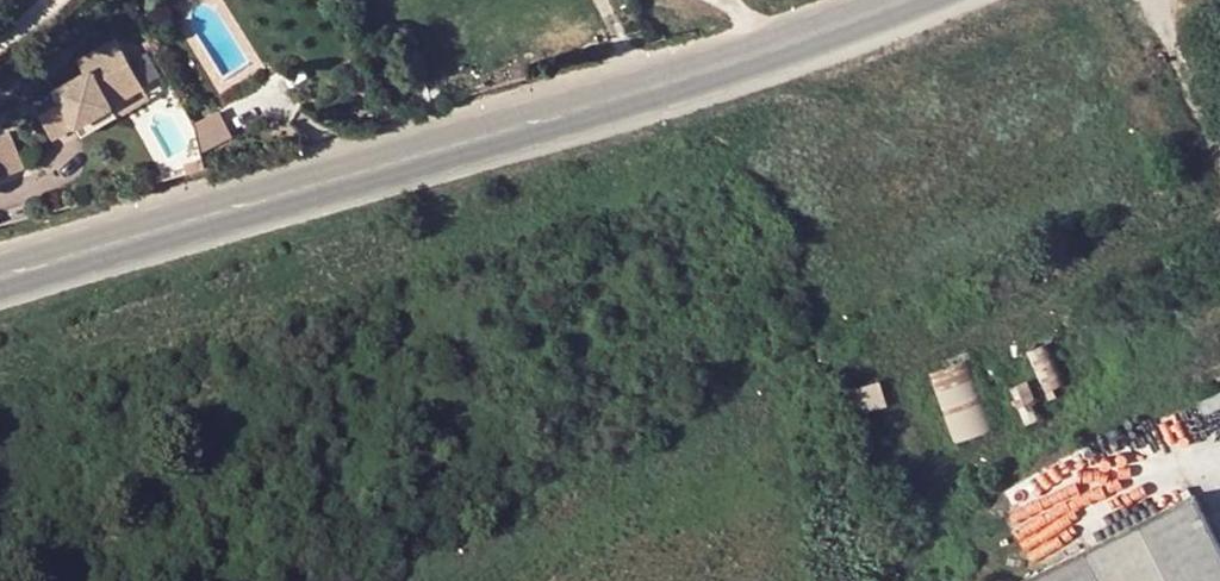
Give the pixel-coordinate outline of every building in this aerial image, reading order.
[(54,142),(138,89),(125,68),(110,45),(77,65),(84,76),(51,96),(58,108),(40,120),(54,142)] [(145,56),(125,68),(138,89),(158,77),(145,56)] [(217,114),(190,127),(197,157),(230,141),(217,114)] [(5,135),(0,138),(0,177),(23,168),(10,133),(5,135)] [(1047,343),(1025,351),(1043,393),(1065,383),(1047,343)] [(966,359),(929,374),(954,445),(992,430),(966,359)] [(846,391),(852,414),(883,405),(877,381),(846,391)] [(1193,497),(1023,580),(1219,580),(1219,550),(1193,497)]
